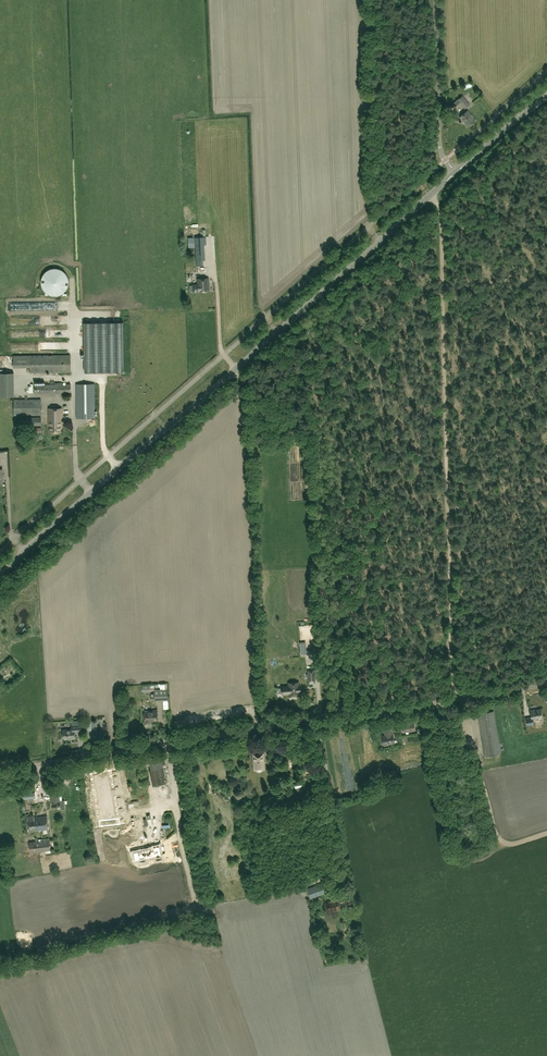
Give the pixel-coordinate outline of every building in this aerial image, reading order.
[(465,108),(469,104),(465,99),(462,96),(453,103),(455,106),(460,102),(465,108)] [(468,110),(459,117),(467,127),(476,121),(468,110)] [(206,236),(195,237),(196,266),(203,265),(203,260),(205,260),(204,244),(206,244),(206,236)] [(62,270),(59,269),(55,268),(52,269),(48,270),(46,272),(43,275),(42,278),(41,281),(42,285),(43,288),(45,291),(47,293),(50,295),(54,295),(57,295),(61,294),(63,293),(66,290),(67,287),(68,284),(69,281),(68,278),(66,275),(64,272),(62,270)] [(197,278),(198,284),(192,284),(192,285),(190,285),(190,291),(193,291),(193,292),(198,291),(209,291),(208,278),(197,278)] [(123,322),(84,322),(85,371),(123,371),(123,322)] [(70,355),(30,356),(30,372),(53,372),(53,375),(56,375),(55,372),(71,372),(70,355)] [(14,395),(14,372),(0,372),(0,395),(14,395)] [(95,418),(94,383),(76,384),(77,418),(95,418)] [(34,385),(35,394),(71,393),(71,384),(34,385)] [(13,415),(41,415),(41,399),(13,399),(13,415)] [(49,408),(49,425),(50,425),(50,432),(61,432),(61,425),(62,425),(62,421),(61,421),(61,417),(62,417),(62,408),(49,408)] [(308,682),(315,681),(314,667),(308,667),(309,670),(307,670),(308,682)] [(299,685),(299,682),(288,683),(288,686),(281,687),(282,693),(289,693),(289,697),(292,697),(292,696),(296,695),(297,696),(300,696),(299,692),(301,692),(300,685),(299,685)] [(153,701),(165,700),(165,709),(170,709),(169,694),(153,695),(153,701)] [(526,718),(527,725),(534,724),(533,719),(542,717),(541,709),(534,710),(530,710),(531,717),(526,718)] [(150,721),(158,721),(157,710),(144,710),(145,721),(145,724),(150,723),(150,721)] [(493,711),(478,714),(486,756),(501,754),(493,711)] [(81,731),(81,723),(81,720),(71,721),(72,729),(62,729),(63,738),(70,737),(70,738),(75,738),(75,732),(81,731)] [(415,730),(414,723),(401,725),(402,732),(415,730)] [(384,729),(385,735),(381,736),(383,744),(394,742),(393,734),(392,734),(391,728),(384,729)] [(254,770),(257,769),(257,771),(258,772),(260,772),(261,771),(261,769),(265,769),(264,753),(253,753),(254,770)] [(284,758),(285,763),(295,762),(294,757),(290,757),(290,755),(286,755),(287,757),(284,758)] [(115,770),(87,775),(97,829),(125,824),(115,770)] [(153,772),(157,806),(171,804),(166,770),(153,772)] [(294,784),(296,792),(296,793),(303,791),(301,783),(301,782),(294,784)] [(58,787),(49,787),(51,803),(60,802),(58,787)] [(160,835),(155,812),(144,814),(150,842),(162,839),(161,834),(160,835)] [(47,815),(33,817),(33,816),(27,816),(29,831),(49,829),(47,815)] [(51,852),(50,850),(49,840),(29,842),(30,852),(45,851),(45,853),(51,852)] [(152,852),(136,855),(138,863),(143,862),(143,865),(149,864),(148,861),(158,859),(159,863),(165,862),(164,857),(162,849),(157,850),(157,853),(154,854),(154,853),(153,853),(152,852)] [(115,874),(105,874),(105,880),(111,880),(111,890),(116,890),(115,874)] [(324,892),(321,884),(307,889),(309,893),(311,892),(313,896),(324,892)] [(342,897),(343,899),(328,901),(328,902),(325,903),(326,911),(333,910),(333,911),(339,910),(338,903),(343,902),(343,904),(348,903),(351,902),(350,895),(346,895),(346,897),(342,897)] [(114,906),(117,916),(124,913),(120,904),(114,906)] [(26,944),(42,938),(40,934),(24,939),(26,944)]
